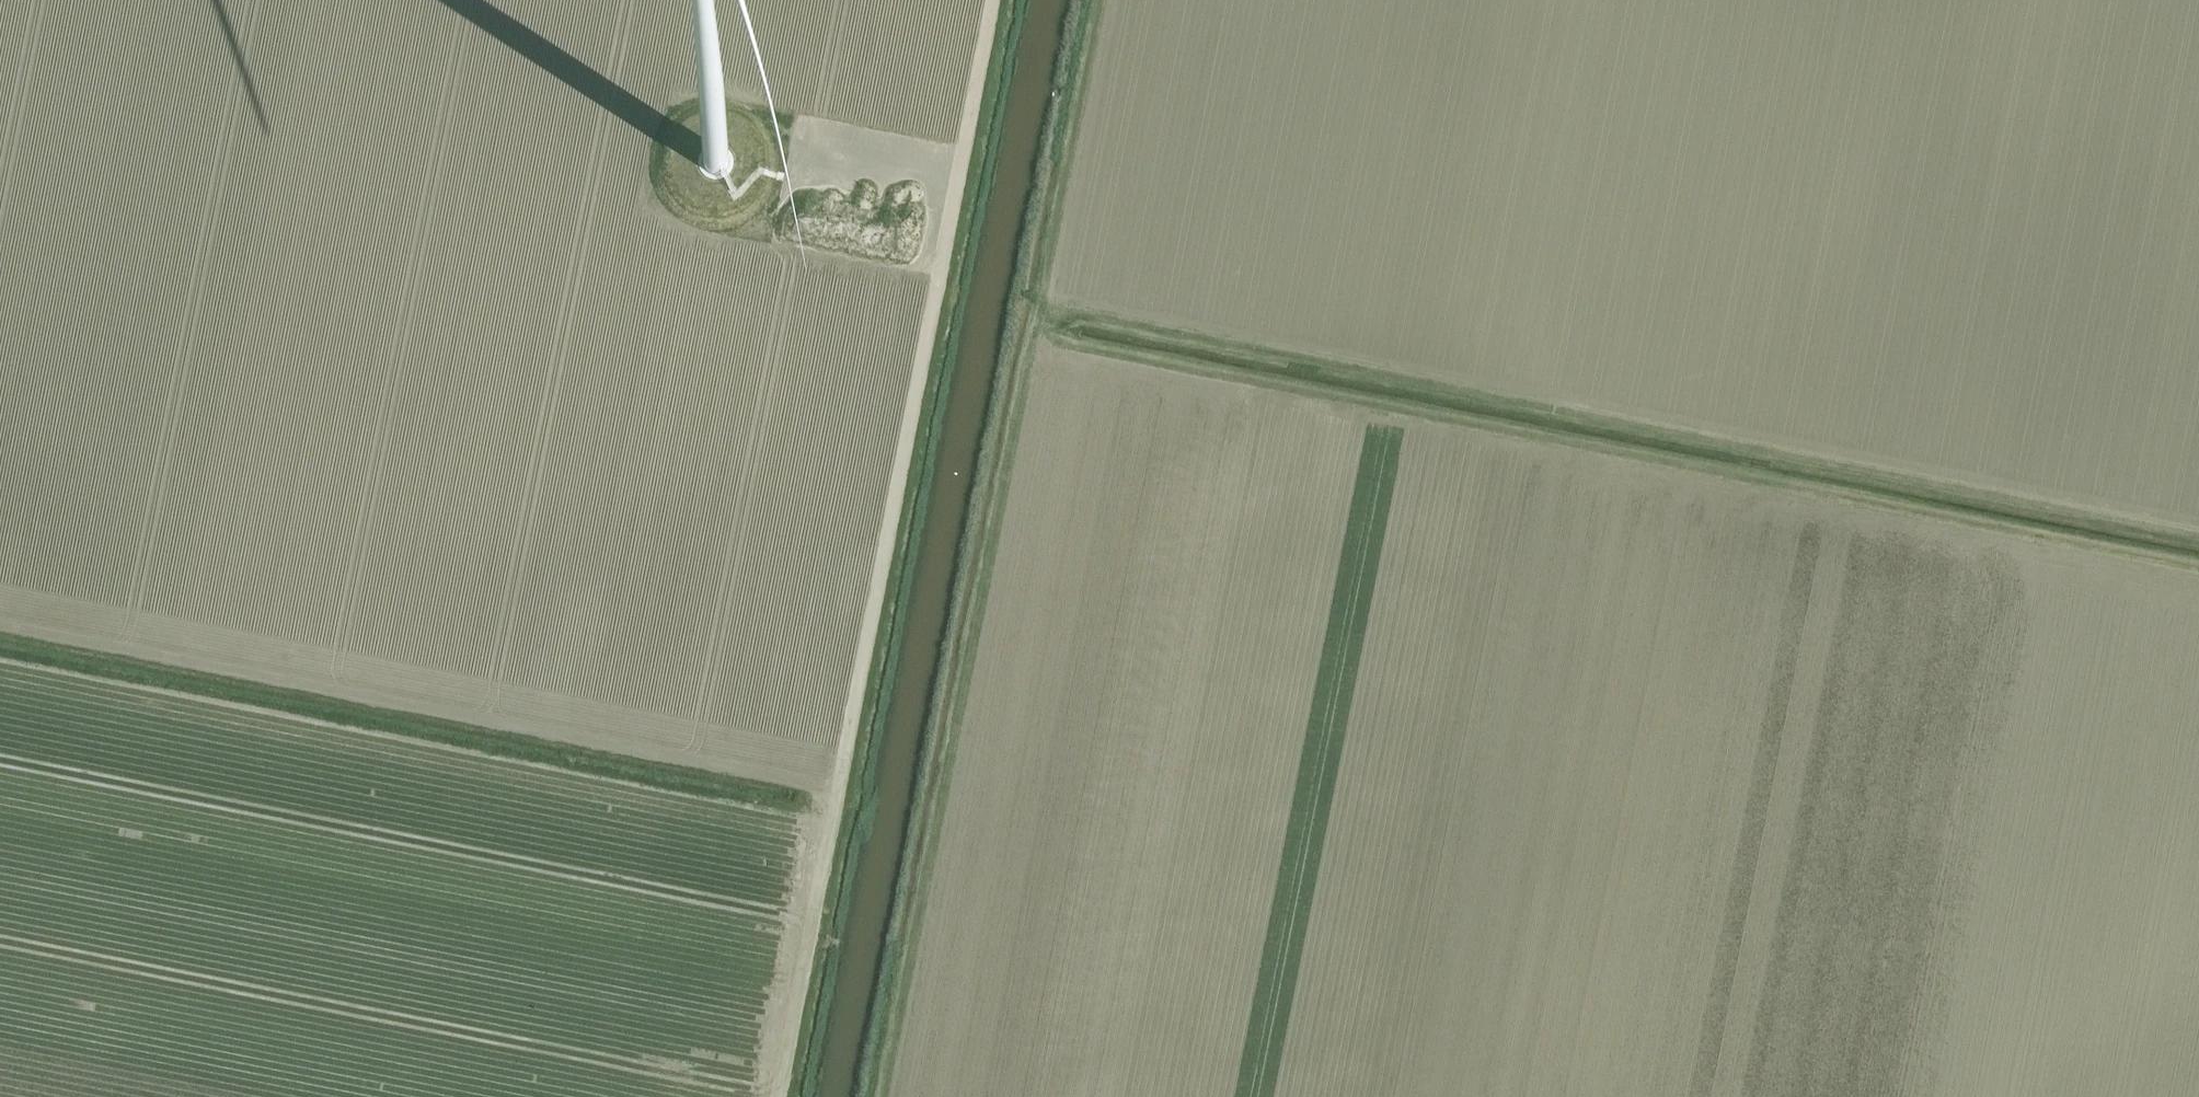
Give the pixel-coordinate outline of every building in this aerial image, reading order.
[(737,167),(737,164),(737,161),(737,159),(736,156),(735,153),(733,151),(731,149),(729,147),(727,146),(725,144),(722,143),(720,143),(717,142),(714,142),(711,143),(709,143),(706,144),(704,146),(701,147),(699,149),(698,151),(696,153),(695,156),(694,159),(694,161),(694,164),(694,167),(694,169),(695,172),(696,175),(698,177),(699,179),(701,181),(704,183),(706,184),(709,185),(711,186),(714,186),(717,186),(720,186),(722,185),(725,184),(727,183),(729,181),(731,179),(733,177),(735,175),(736,172),(737,169),(737,167)]
